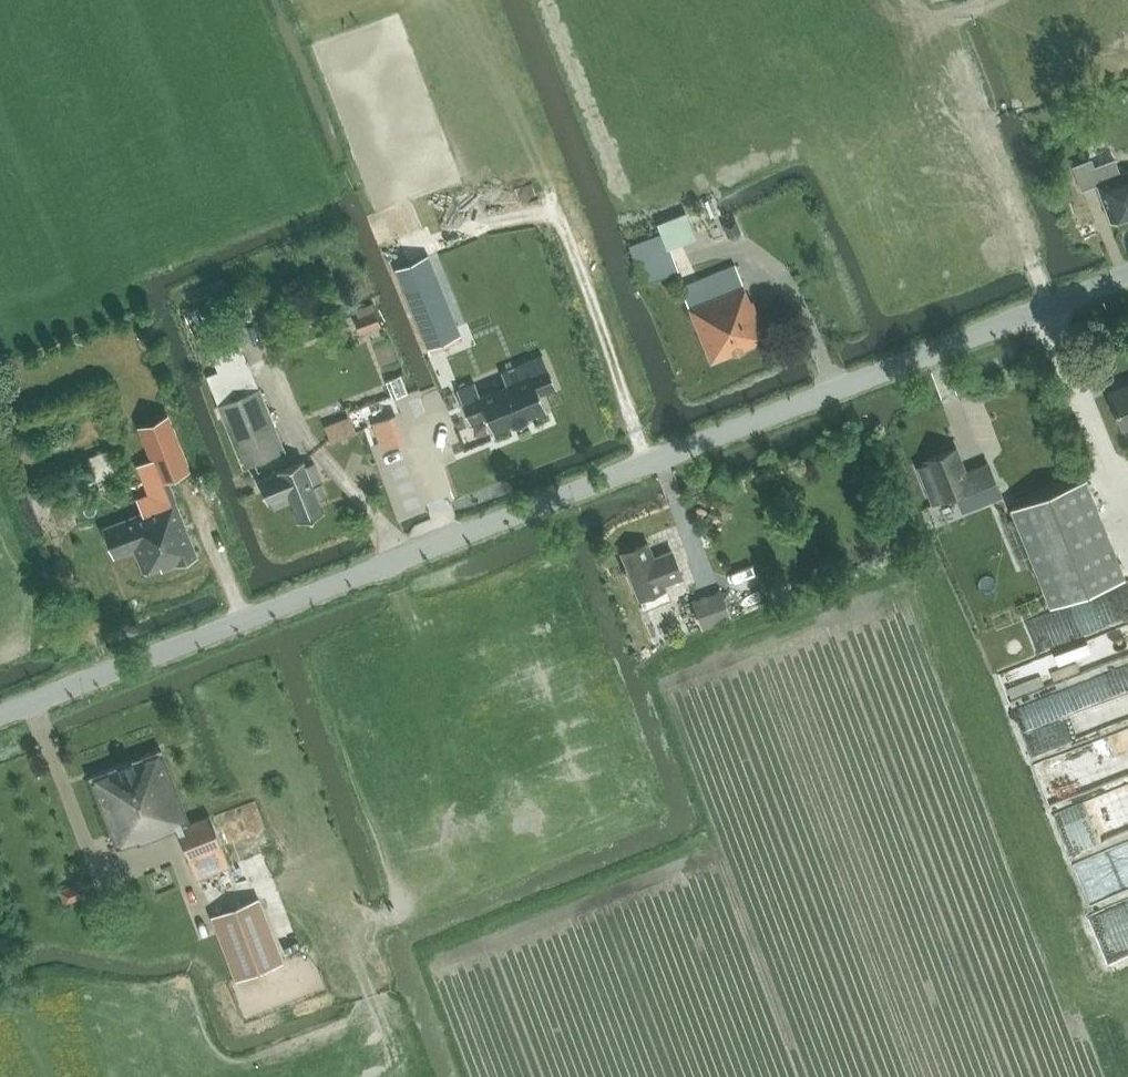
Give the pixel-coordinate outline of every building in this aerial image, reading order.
[(1084,160),(1093,185),(1097,183),(1111,221),(1127,215),(1127,169),(1119,173),(1114,159),(1094,166),(1091,158),(1084,160)] [(741,231),(736,218),(722,223),(727,236),(733,239),(738,237),(741,231)] [(1093,224),(1080,229),(1084,238),(1096,232),(1093,224)] [(661,233),(628,245),(633,259),(642,284),(678,271),(670,247),(664,232),(661,233)] [(437,335),(457,327),(428,255),(395,269),(429,352),(443,347),(437,335)] [(710,364),(768,339),(754,300),(750,300),(735,264),(679,286),(710,364)] [(372,304),(356,311),(365,331),(380,325),(372,304)] [(527,377),(507,386),(480,396),(475,382),(457,390),(470,422),(486,416),(493,432),(494,431),(512,424),(513,426),(528,420),(527,418),(545,410),(546,410),(540,394),(556,387),(543,355),(521,364),(527,377)] [(218,372),(206,376),(217,404),(243,467),(285,450),(259,387),(258,387),(247,360),(218,372)] [(399,372),(384,377),(389,393),(404,389),(399,372)] [(1108,393),(1120,430),(1127,427),(1127,385),(1108,393)] [(422,404),(373,419),(393,484),(440,470),(433,447),(410,454),(407,443),(440,433),(434,413),(426,416),(422,404)] [(331,439),(355,430),(348,412),(324,421),(331,439)] [(168,417),(138,429),(161,485),(191,472),(168,417)] [(926,462),(916,466),(930,503),(940,499),(954,494),(961,511),(1000,495),(987,463),(965,472),(956,448),(925,460),(926,462)] [(80,497),(121,482),(109,449),(88,457),(92,468),(73,475),(80,497)] [(305,465),(304,460),(277,470),(278,471),(258,479),(267,503),(287,495),(298,521),(324,511),(318,495),(325,493),(326,496),(327,495),(314,461),(305,465)] [(1084,478),(1010,508),(1050,608),(1125,578),(1084,478)] [(102,528),(105,535),(114,557),(134,548),(144,572),(160,565),(162,569),(176,563),(177,564),(197,556),(174,500),(107,526),(102,528)] [(654,555),(648,541),(620,552),(638,601),(640,600),(642,608),(658,601),(656,594),(667,589),(665,585),(683,578),(671,549),(654,555)] [(699,630),(730,621),(722,593),(692,601),(699,630)] [(1035,646),(1071,634),(1063,610),(1027,621),(1035,646)] [(1085,647),(1002,669),(1008,694),(1091,673),(1085,647)] [(1013,709),(1022,729),(1079,703),(1073,690),(1059,697),(1056,690),(1013,709)] [(1030,758),(1043,799),(1127,771),(1127,725),(1030,758)] [(161,749),(90,777),(118,847),(137,840),(139,843),(177,829),(195,878),(229,865),(210,815),(189,823),(161,749)] [(227,845),(259,845),(259,801),(227,802),(227,845)] [(76,884),(60,890),(65,903),(81,897),(76,884)] [(211,919),(236,981),(283,962),(259,900),(211,919)]
